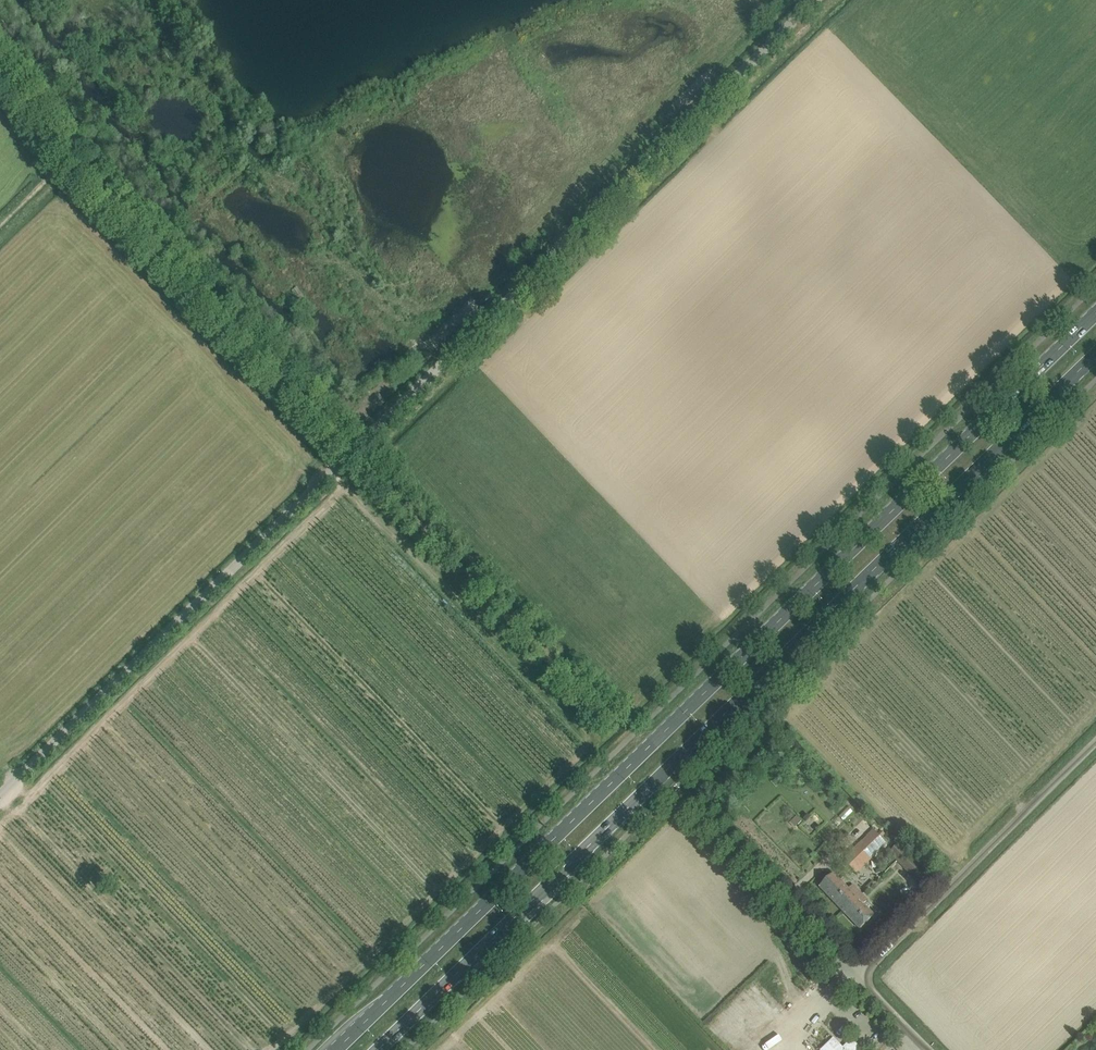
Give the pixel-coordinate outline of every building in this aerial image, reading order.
[(874,829),(843,859),(856,873),(887,843),(874,829)] [(890,853),(898,861),(908,851),(900,843),(890,853)] [(835,872),(827,879),(819,887),(847,915),(861,901),(866,896),(857,887),(853,891),(835,872)] [(861,901),(847,915),(860,929),(874,915),(861,901)] [(740,1049),(772,1049),(777,1046),(762,1029),(747,1042),(748,1043),(740,1049)] [(852,1040),(843,1048),(834,1039),(822,1049),(862,1049),(852,1040)]
